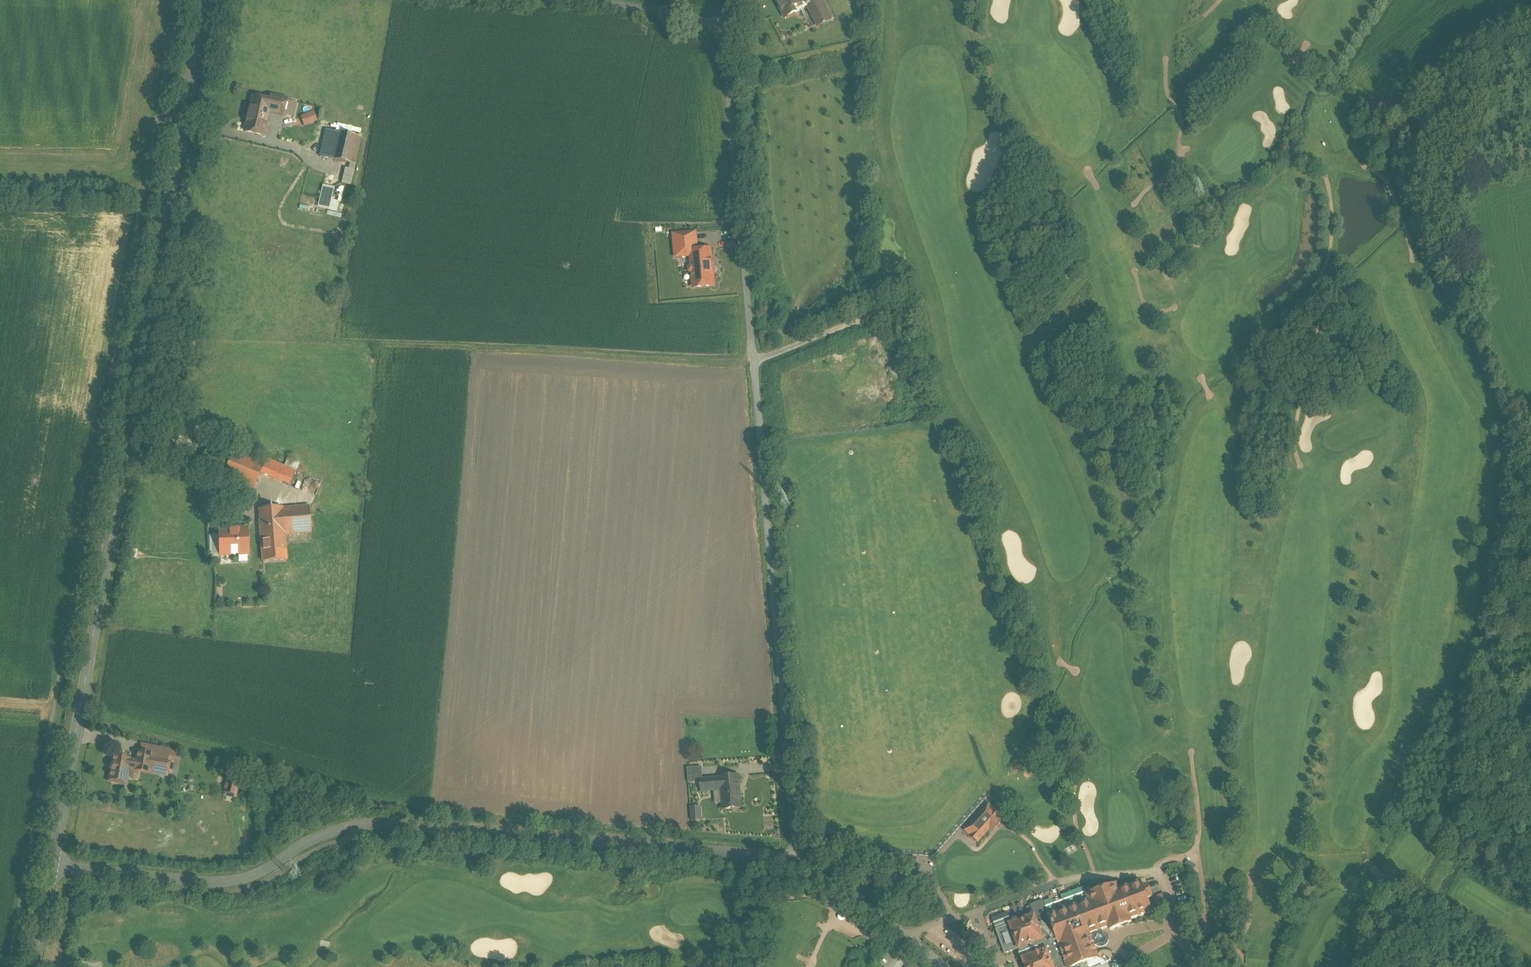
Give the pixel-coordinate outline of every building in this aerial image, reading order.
[(783,14),(793,9),(796,13),(797,13),(808,7),(805,2),(803,3),(802,0),(775,0),(783,14)] [(812,0),(808,0),(805,2),(808,7),(819,27),(825,23),(820,15),(812,0)] [(820,0),(812,0),(820,15),(826,12),(820,0)] [(270,101),(253,97),(250,108),(248,117),(249,118),(245,132),(263,136),(269,113),(282,116),(286,100),(271,96),(270,101)] [(360,137),(327,130),(320,157),(354,165),(360,137)] [(696,233),(674,235),(676,258),(691,256),(691,251),(697,251),(696,233)] [(697,251),(691,251),(691,256),(692,266),(691,266),(689,268),(689,272),(692,274),(693,274),(694,288),(714,286),(713,275),(714,274),(713,266),(712,265),(711,250),(697,251)] [(233,453),(211,442),(201,459),(225,472),(233,453)] [(264,463),(234,451),(233,453),(225,472),(223,476),(254,488),(261,472),(264,463)] [(284,467),(278,480),(290,485),(299,463),(288,458),(284,467)] [(284,467),(266,459),(264,463),(261,472),(278,480),(284,467)] [(309,506),(283,508),(284,528),(285,536),(311,533),(309,506)] [(283,508),(259,510),(260,520),(260,521),(260,530),(284,528),(283,508)] [(284,528),(260,530),(263,562),(287,560),(287,556),(286,549),(285,536),(284,528)] [(238,529),(229,529),(229,530),(219,531),(220,556),(248,554),(247,529),(238,530),(238,529)] [(163,749),(148,746),(146,754),(152,755),(162,757),(163,749)] [(137,762),(114,757),(113,764),(111,765),(110,769),(112,770),(110,778),(118,780),(117,783),(125,784),(127,774),(130,775),(131,769),(149,772),(152,755),(146,754),(138,753),(137,762)] [(162,757),(152,755),(149,772),(164,775),(167,758),(162,757)] [(702,792),(721,790),(720,778),(703,779),(702,767),(688,768),(689,783),(701,783),(702,792)] [(720,778),(721,790),(723,810),(741,808),(739,775),(720,777),(720,778)] [(238,781),(228,779),(225,795),(235,797),(238,781)] [(988,804),(965,831),(978,842),(990,828),(993,831),(1004,818),(988,804)] [(701,807),(691,808),(692,821),(702,820),(701,807)] [(1140,882),(1119,890),(1117,885),(1087,895),(1088,901),(1049,916),(1067,966),(1074,966),(1086,963),(1087,966),(1106,966),(1104,964),(1101,962),(1099,961),(1094,947),(1099,945),(1100,943),(1105,945),(1108,939),(1103,937),(1104,935),(1102,930),(1109,927),(1111,930),(1131,923),(1130,920),(1152,912),(1147,900),(1152,898),(1147,887),(1143,889),(1140,882)] [(1043,940),(1034,916),(996,930),(1005,954),(1043,940)] [(1022,959),(1025,966),(1053,966),(1047,950),(1022,959)]
